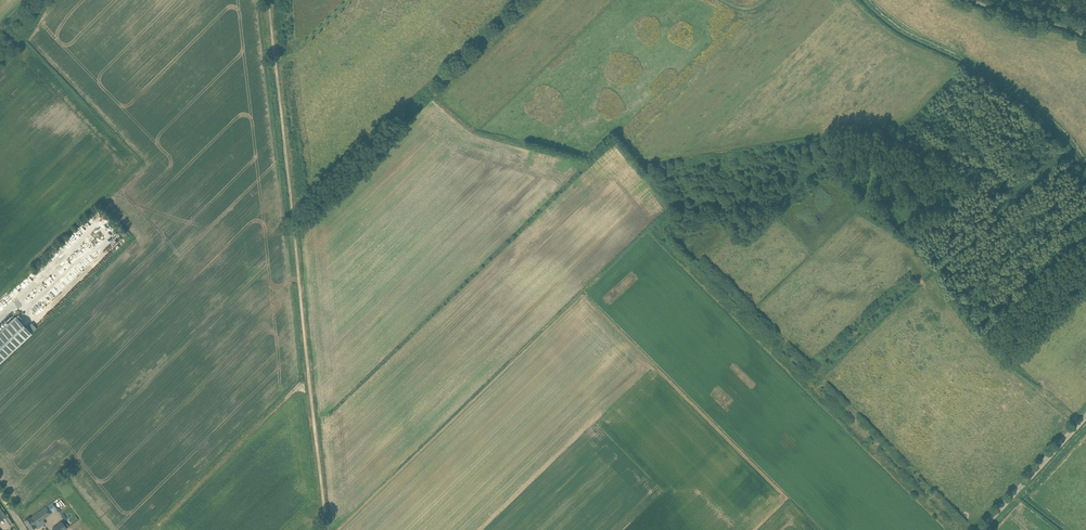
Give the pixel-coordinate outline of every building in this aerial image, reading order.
[(20,285),(10,292),(13,295),(22,288),(20,285)] [(32,333),(15,316),(0,330),(0,363),(32,333)] [(30,517),(24,521),(31,529),(36,526),(35,525),(52,513),(47,506),(30,518),(30,517)] [(52,528),(54,529),(65,529),(67,528),(62,521),(52,528)]
